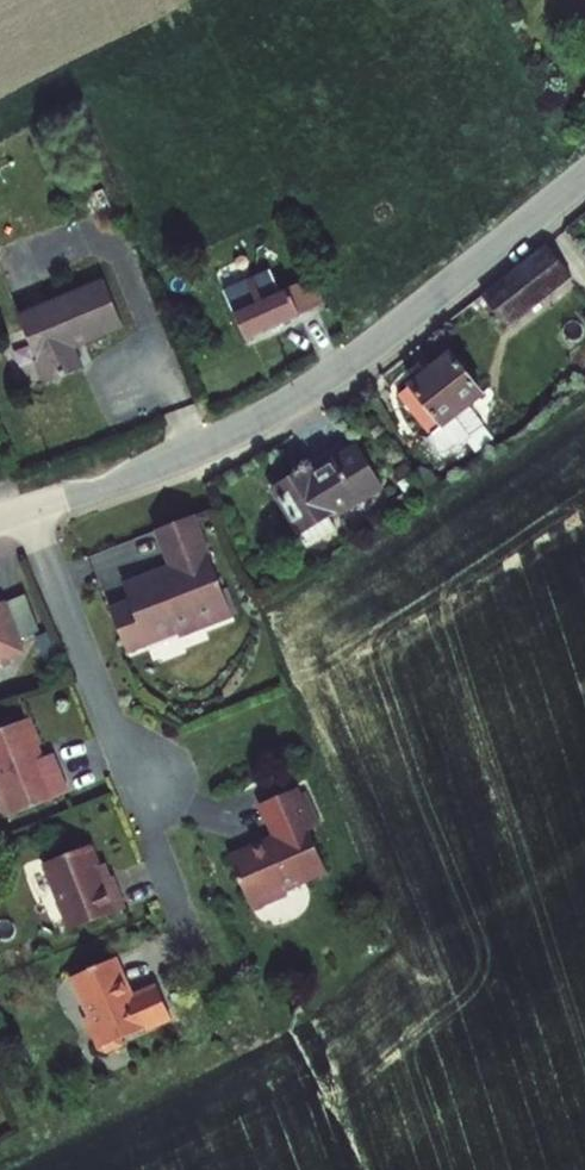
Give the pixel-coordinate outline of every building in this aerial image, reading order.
[(575,278),(549,244),(489,293),(515,324),(575,278)] [(301,314),(286,282),(266,292),(251,261),(220,276),(250,338),(301,314)] [(121,324),(102,278),(15,314),(43,383),(80,368),(71,344),(121,324)] [(482,388),(452,348),(397,389),(427,430),(423,433),(432,447),(454,439),(463,433),(449,413),(482,388)] [(377,478),(352,441),(308,470),(294,479),(289,472),(272,484),(309,543),(336,524),(328,511),(377,478)] [(233,611),(195,513),(158,527),(172,564),(125,582),(131,598),(112,606),(129,647),(179,628),(181,632),(233,611)] [(12,605),(0,609),(0,669),(19,662),(16,653),(28,649),(26,643),(13,607),(12,605)] [(6,815),(71,790),(56,751),(45,755),(41,743),(44,742),(33,715),(0,728),(0,798),(6,815)] [(309,823),(314,820),(297,782),(260,798),(274,831),(230,851),(254,904),(288,889),(286,885),(327,866),(309,823)] [(102,876),(89,841),(41,859),(66,924),(122,903),(111,873),(102,876)] [(128,994),(111,957),(70,976),(86,1013),(81,1015),(95,1048),(105,1052),(121,1044),(119,1039),(168,1016),(154,984),(128,994)]
